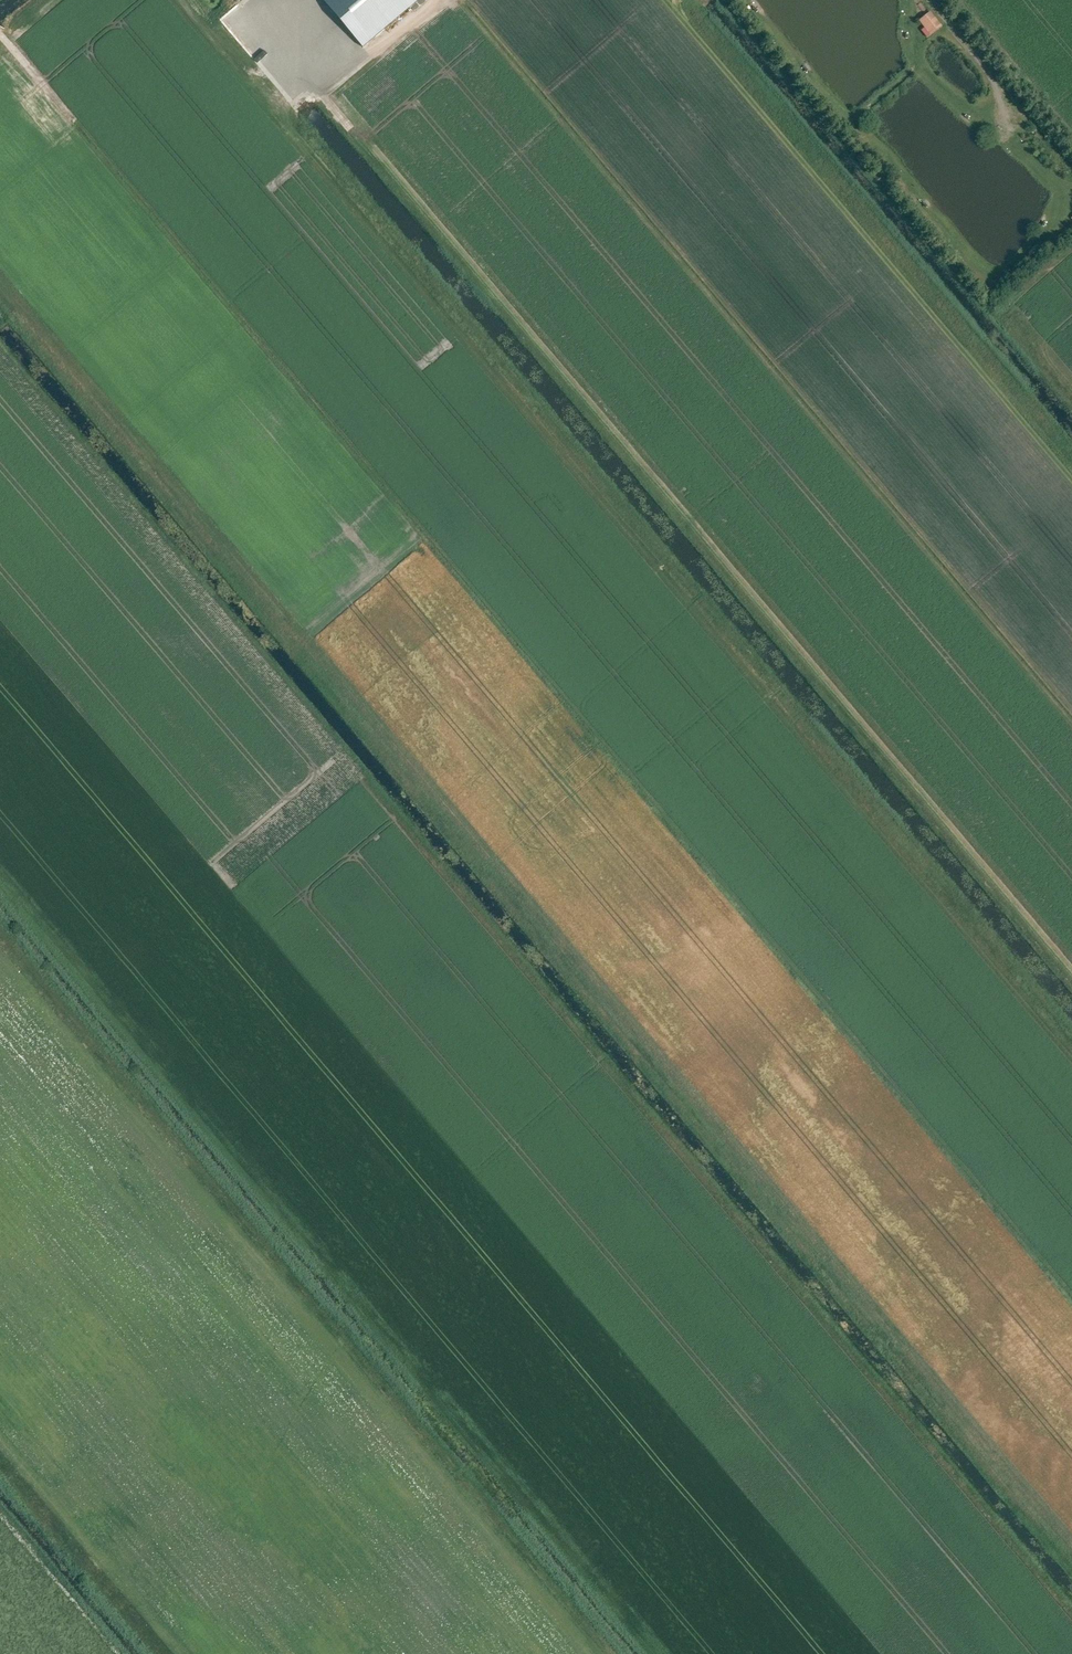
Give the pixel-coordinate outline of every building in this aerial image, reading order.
[(327,5),(363,47),(419,0),(332,0),(327,5)] [(930,13),(918,22),(923,29),(921,31),(926,39),(941,28),(930,13)]
